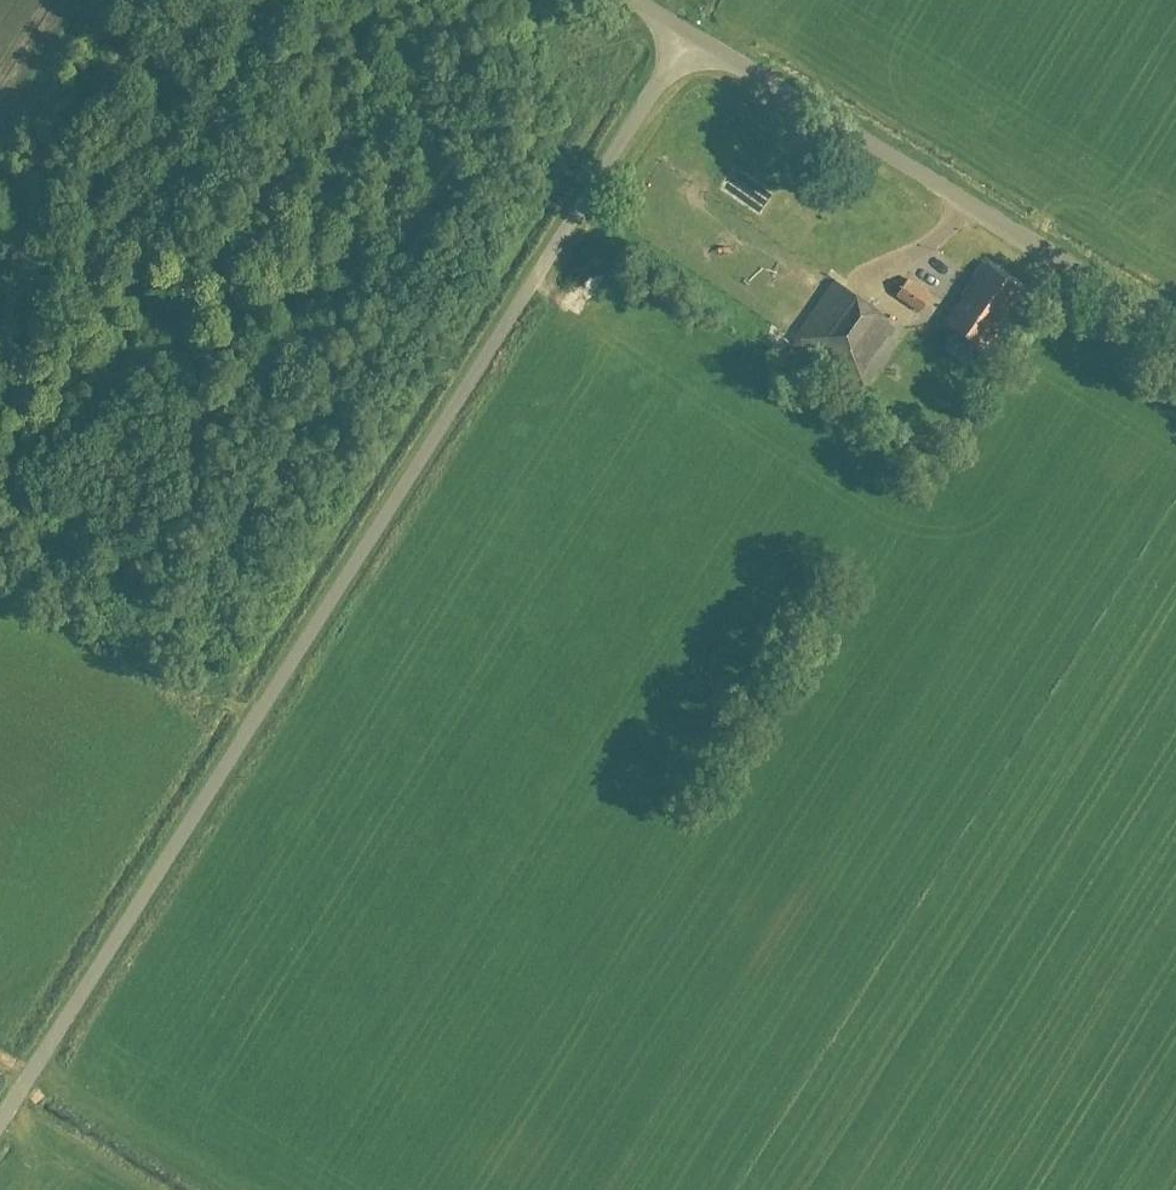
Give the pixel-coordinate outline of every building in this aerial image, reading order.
[(974,280),(967,290),(968,291),(945,323),(986,351),(1026,294),(985,265),(974,280)] [(907,281),(896,297),(920,314),(931,298),(907,281)] [(834,282),(793,341),(862,389),(903,330),(834,282)]
